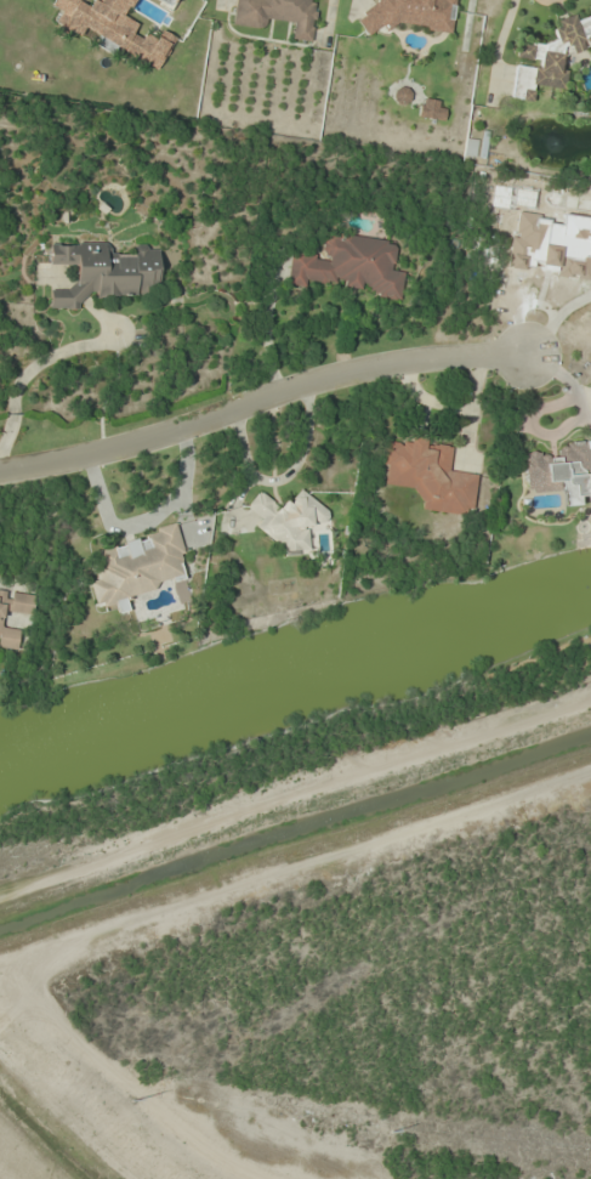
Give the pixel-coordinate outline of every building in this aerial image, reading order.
[(80,40),(85,30),(98,36),(96,42),(158,71),(174,36),(161,30),(158,37),(123,20),(132,0),(93,0),(91,4),(82,0),(54,0),(51,6),(62,11),(54,27),(80,40)] [(316,2),(308,1),(308,0),(235,0),(232,24),(263,29),(265,20),(292,24),(290,39),(310,42),(316,2)] [(367,29),(393,33),(394,23),(451,31),(455,0),(371,0),(367,29)] [(514,54),(515,56),(510,98),(532,101),(533,86),(564,89),(565,80),(561,63),(562,54),(583,50),(590,51),(590,27),(588,16),(583,17),(572,16),(553,20),(551,41),(536,44),(516,42),(514,54)] [(407,87),(393,88),(395,104),(409,102),(407,87)] [(444,101),(418,99),(417,118),(443,120),(444,101)] [(590,268),(590,266),(586,259),(590,243),(590,218),(563,211),(560,222),(557,225),(543,222),(538,215),(520,210),(513,240),(532,244),(528,260),(540,262),(544,269),(553,271),(554,265),(568,268),(566,270),(582,273),(590,268)] [(290,253),(287,281),(400,295),(402,272),(391,271),(395,242),(325,233),(322,257),(290,253)] [(158,295),(158,247),(132,247),(132,254),(110,254),(110,243),(49,244),(49,264),(75,264),(75,288),(50,288),(50,309),(79,308),(79,296),(158,295)] [(471,515),(476,474),(449,471),(452,446),(429,443),(429,444),(387,439),(382,483),(420,488),(417,509),(471,515)] [(558,442),(558,453),(522,455),(524,493),(563,491),(564,505),(577,505),(577,495),(590,494),(590,441),(558,442)] [(296,555),(329,512),(299,488),(282,509),(258,491),(246,506),(262,519),(257,524),(296,555)] [(189,584),(176,527),(87,547),(99,604),(189,584)] [(0,591),(0,647),(16,649),(19,629),(2,627),(5,611),(33,615),(36,595),(0,591)]
